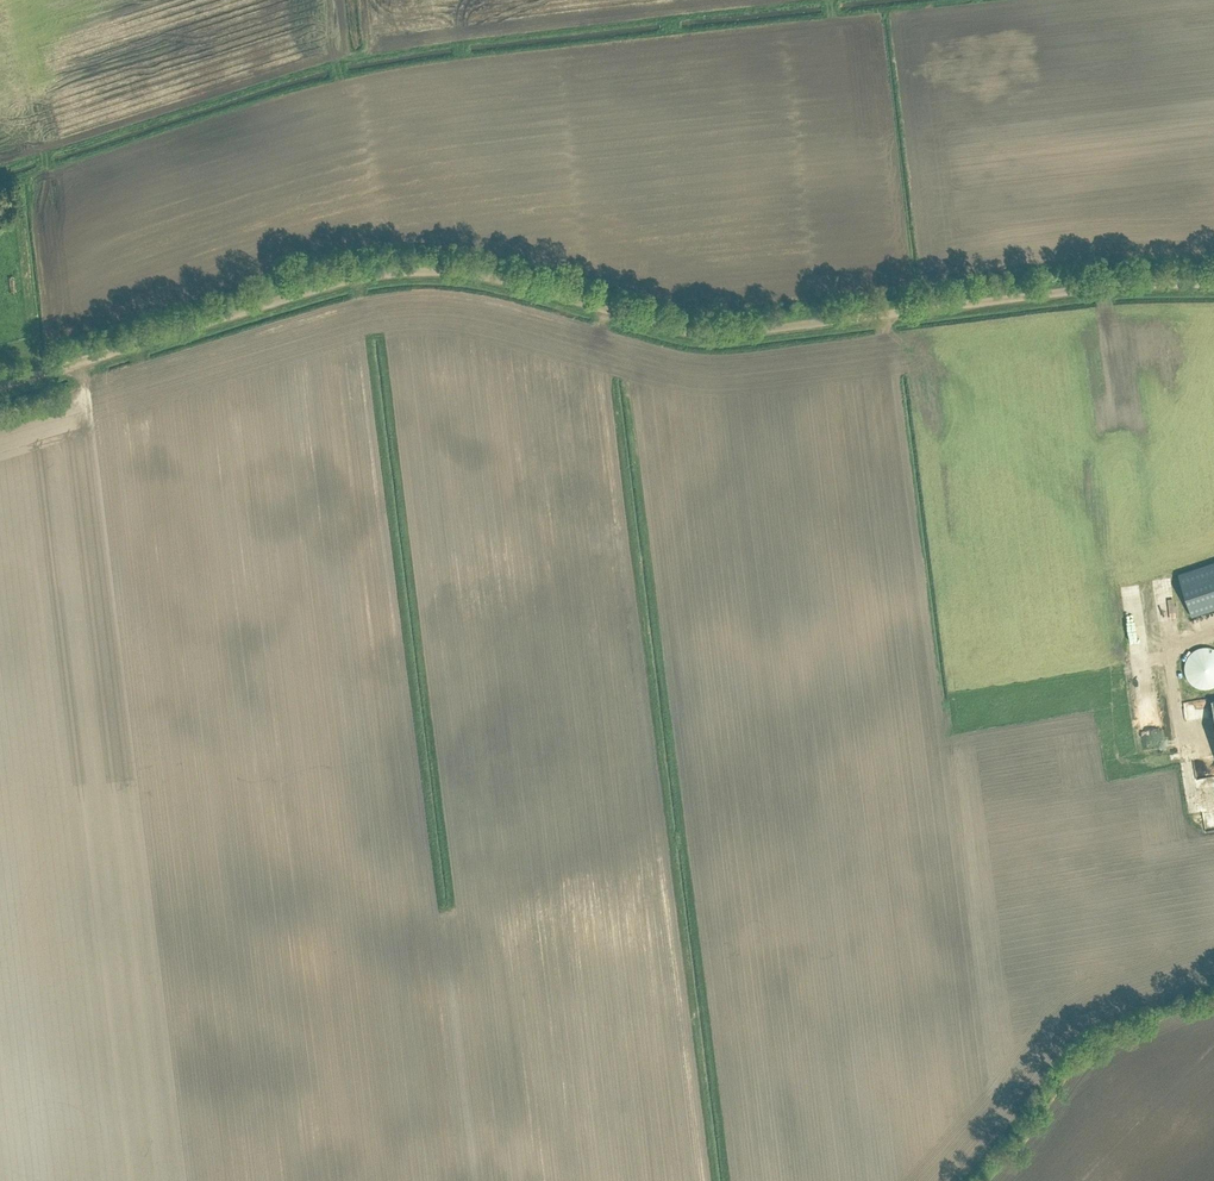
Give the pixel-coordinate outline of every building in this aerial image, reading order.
[(1178,574),(1191,615),(1213,608),(1213,562),(1178,574)] [(1201,646),(1198,648),(1194,649),(1191,652),(1189,654),(1187,658),(1185,661),(1184,665),(1184,669),(1185,672),(1186,676),(1188,679),(1190,682),(1193,684),(1196,686),(1200,687),(1203,688),(1208,688),(1212,687),(1213,686),(1213,648),(1212,647),(1209,646),(1205,646),(1201,646)] [(1146,675),(1132,683),(1138,694),(1152,687),(1146,675)] [(1186,725),(1209,720),(1206,703),(1182,707),(1186,725)] [(1155,721),(1138,726),(1145,752),(1162,747),(1155,721)] [(1196,784),(1192,764),(1180,767),(1189,817),(1203,815),(1199,792),(1213,789),(1213,780),(1196,784)]
